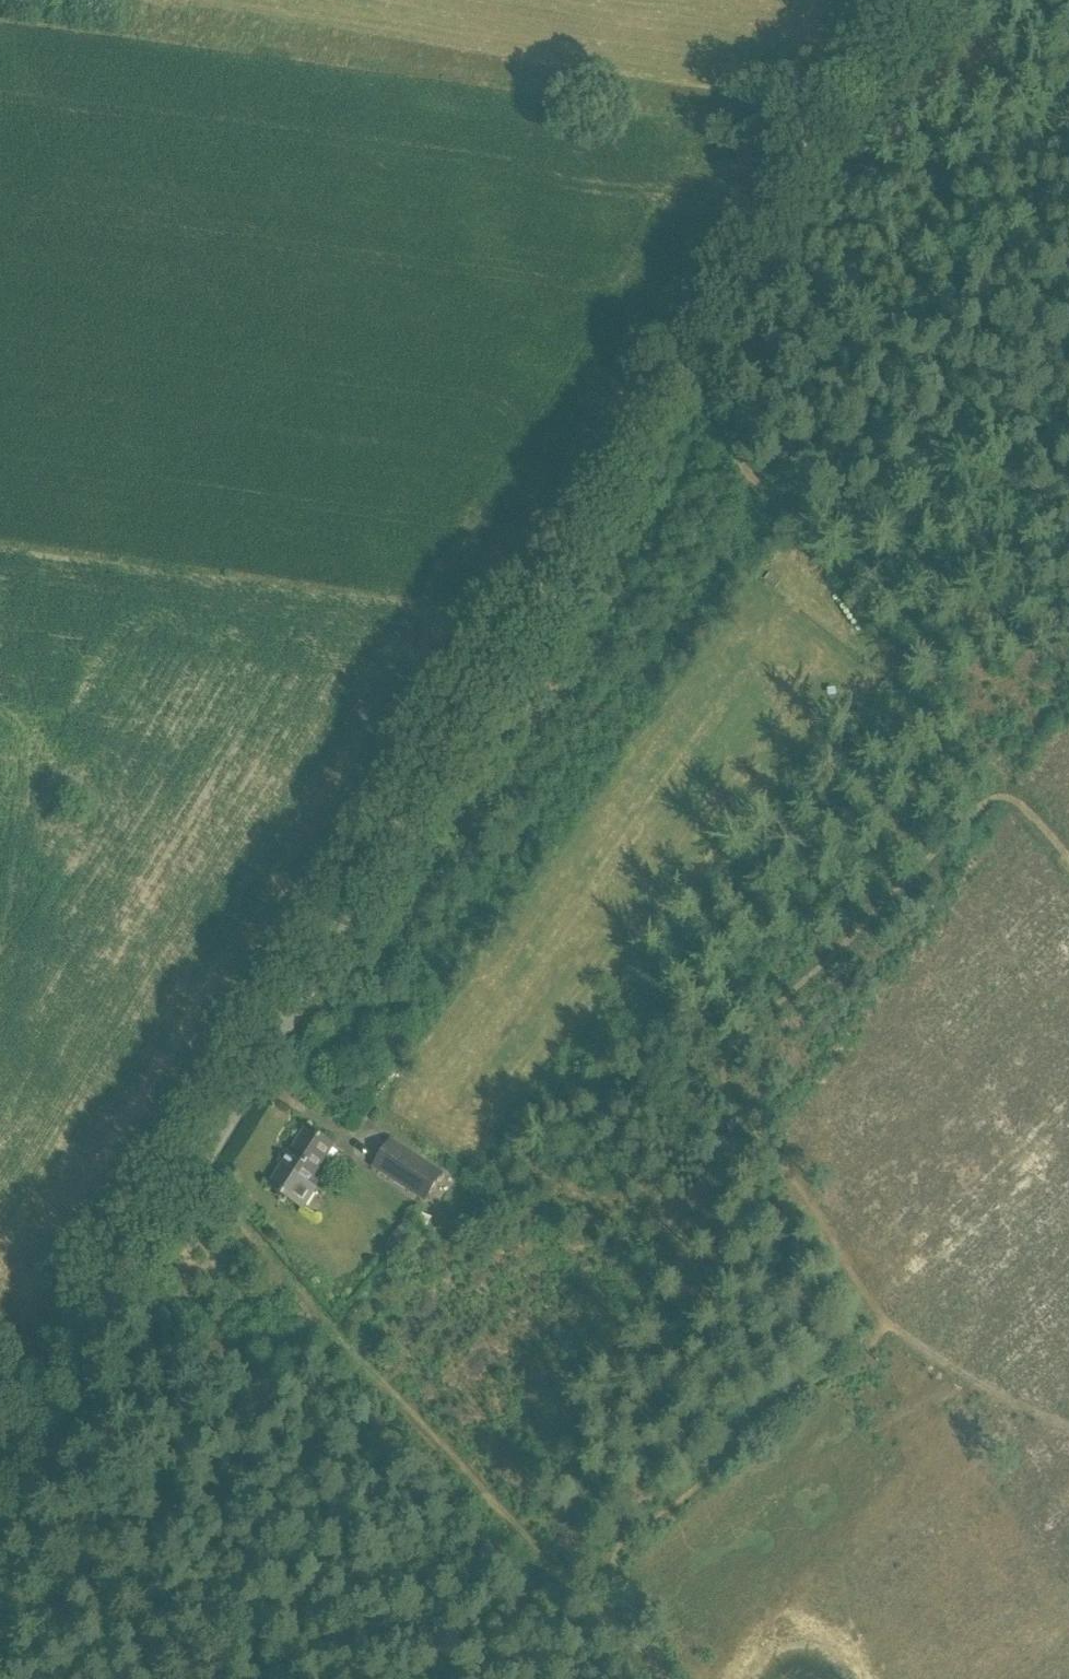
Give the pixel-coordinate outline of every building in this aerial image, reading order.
[(304,1207),(315,1189),(308,1185),(333,1145),(307,1128),(271,1186),(304,1207)] [(391,1139),(372,1169),(375,1170),(394,1183),(425,1203),(429,1199),(442,1178),(445,1174),(418,1156),(398,1144),(391,1139)]
